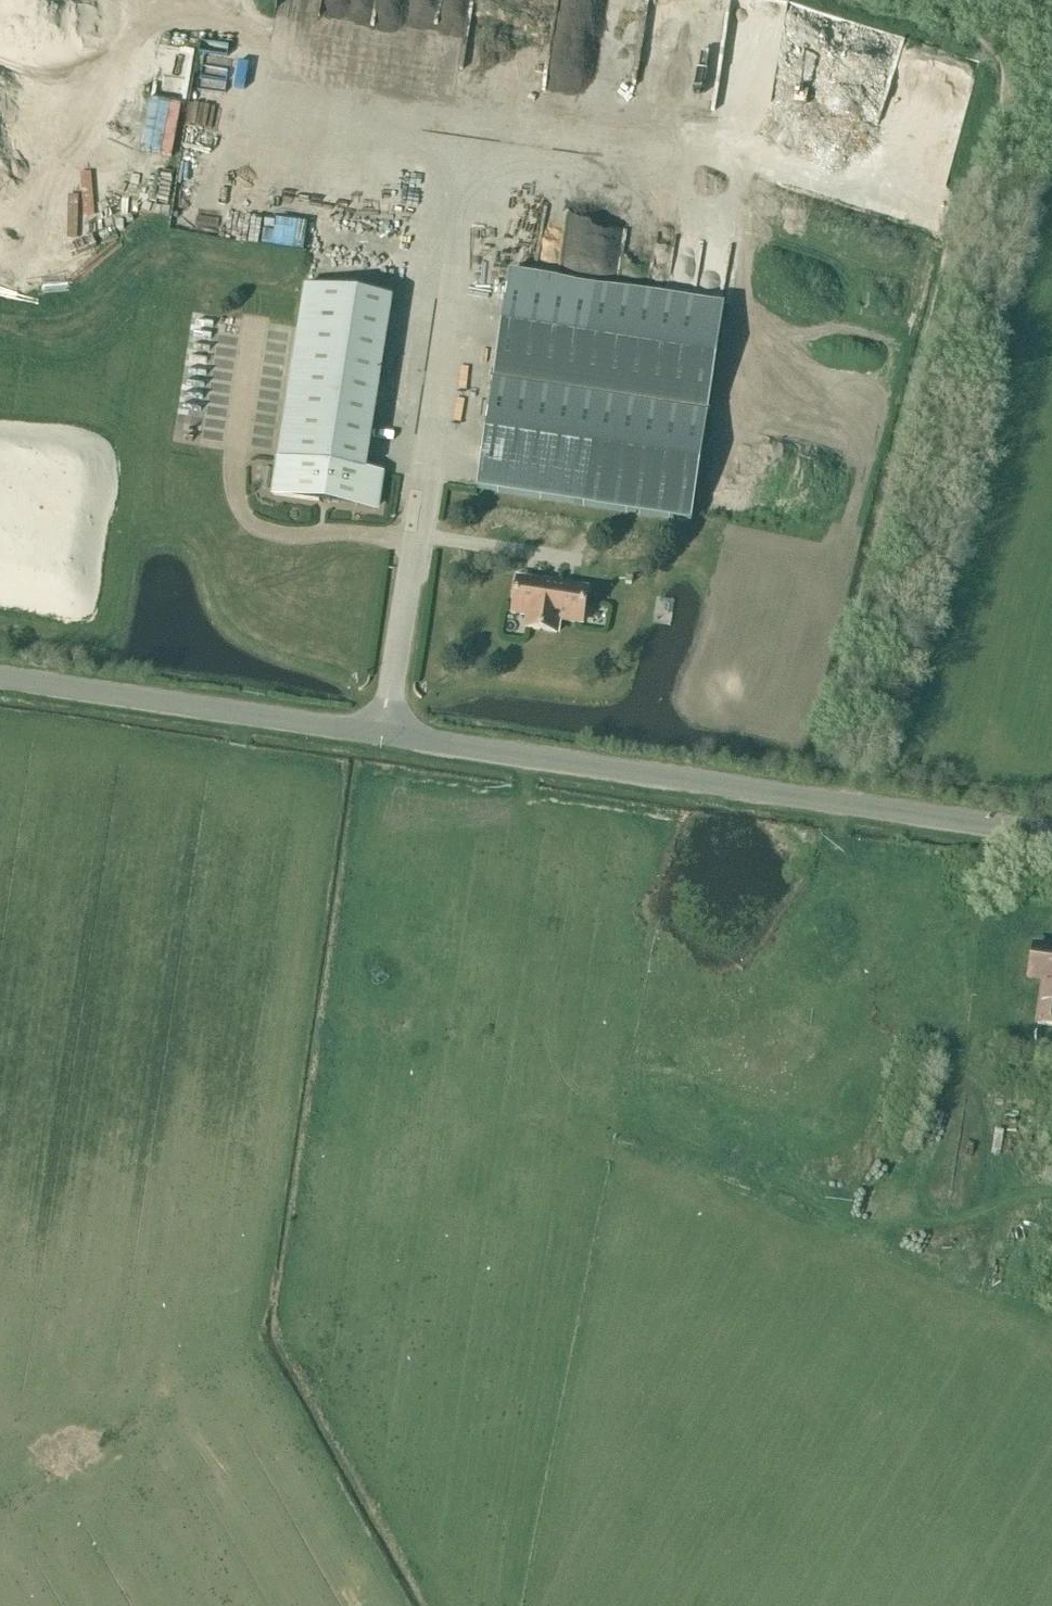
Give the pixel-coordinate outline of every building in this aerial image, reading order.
[(277,243),(310,249),(315,223),(274,216),(272,230),(279,231),(277,243)] [(509,273),(476,488),(691,521),(723,306),(509,273)] [(382,474),(365,471),(391,299),(304,286),(273,494),(376,510),(382,474)] [(518,578),(512,613),(527,615),(525,628),(557,633),(559,620),(581,623),(586,589),(518,578)] [(593,606),(591,621),(609,623),(611,608),(593,606)] [(1030,977),(1044,979),(1039,1026),(1051,1027),(1051,947),(1034,945),(1030,977)] [(897,1237),(896,1246),(923,1248),(924,1240),(897,1237)]
